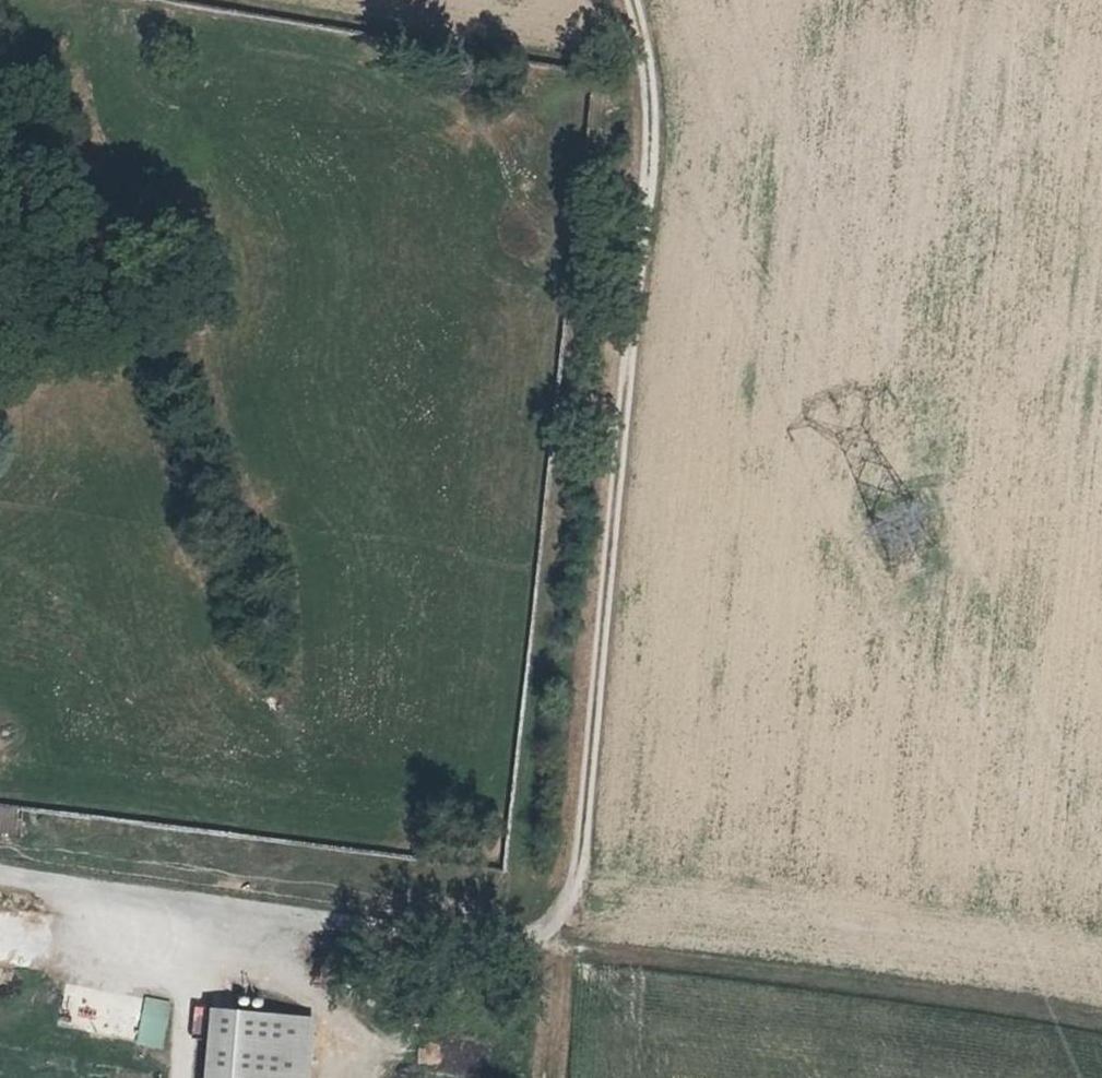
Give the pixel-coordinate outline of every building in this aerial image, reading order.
[(21,833),(21,804),(0,804),(0,832),(21,833)] [(163,1047),(171,1000),(143,995),(135,1042),(163,1047)] [(310,1011),(202,1004),(197,1077),(306,1077),(310,1011)]
